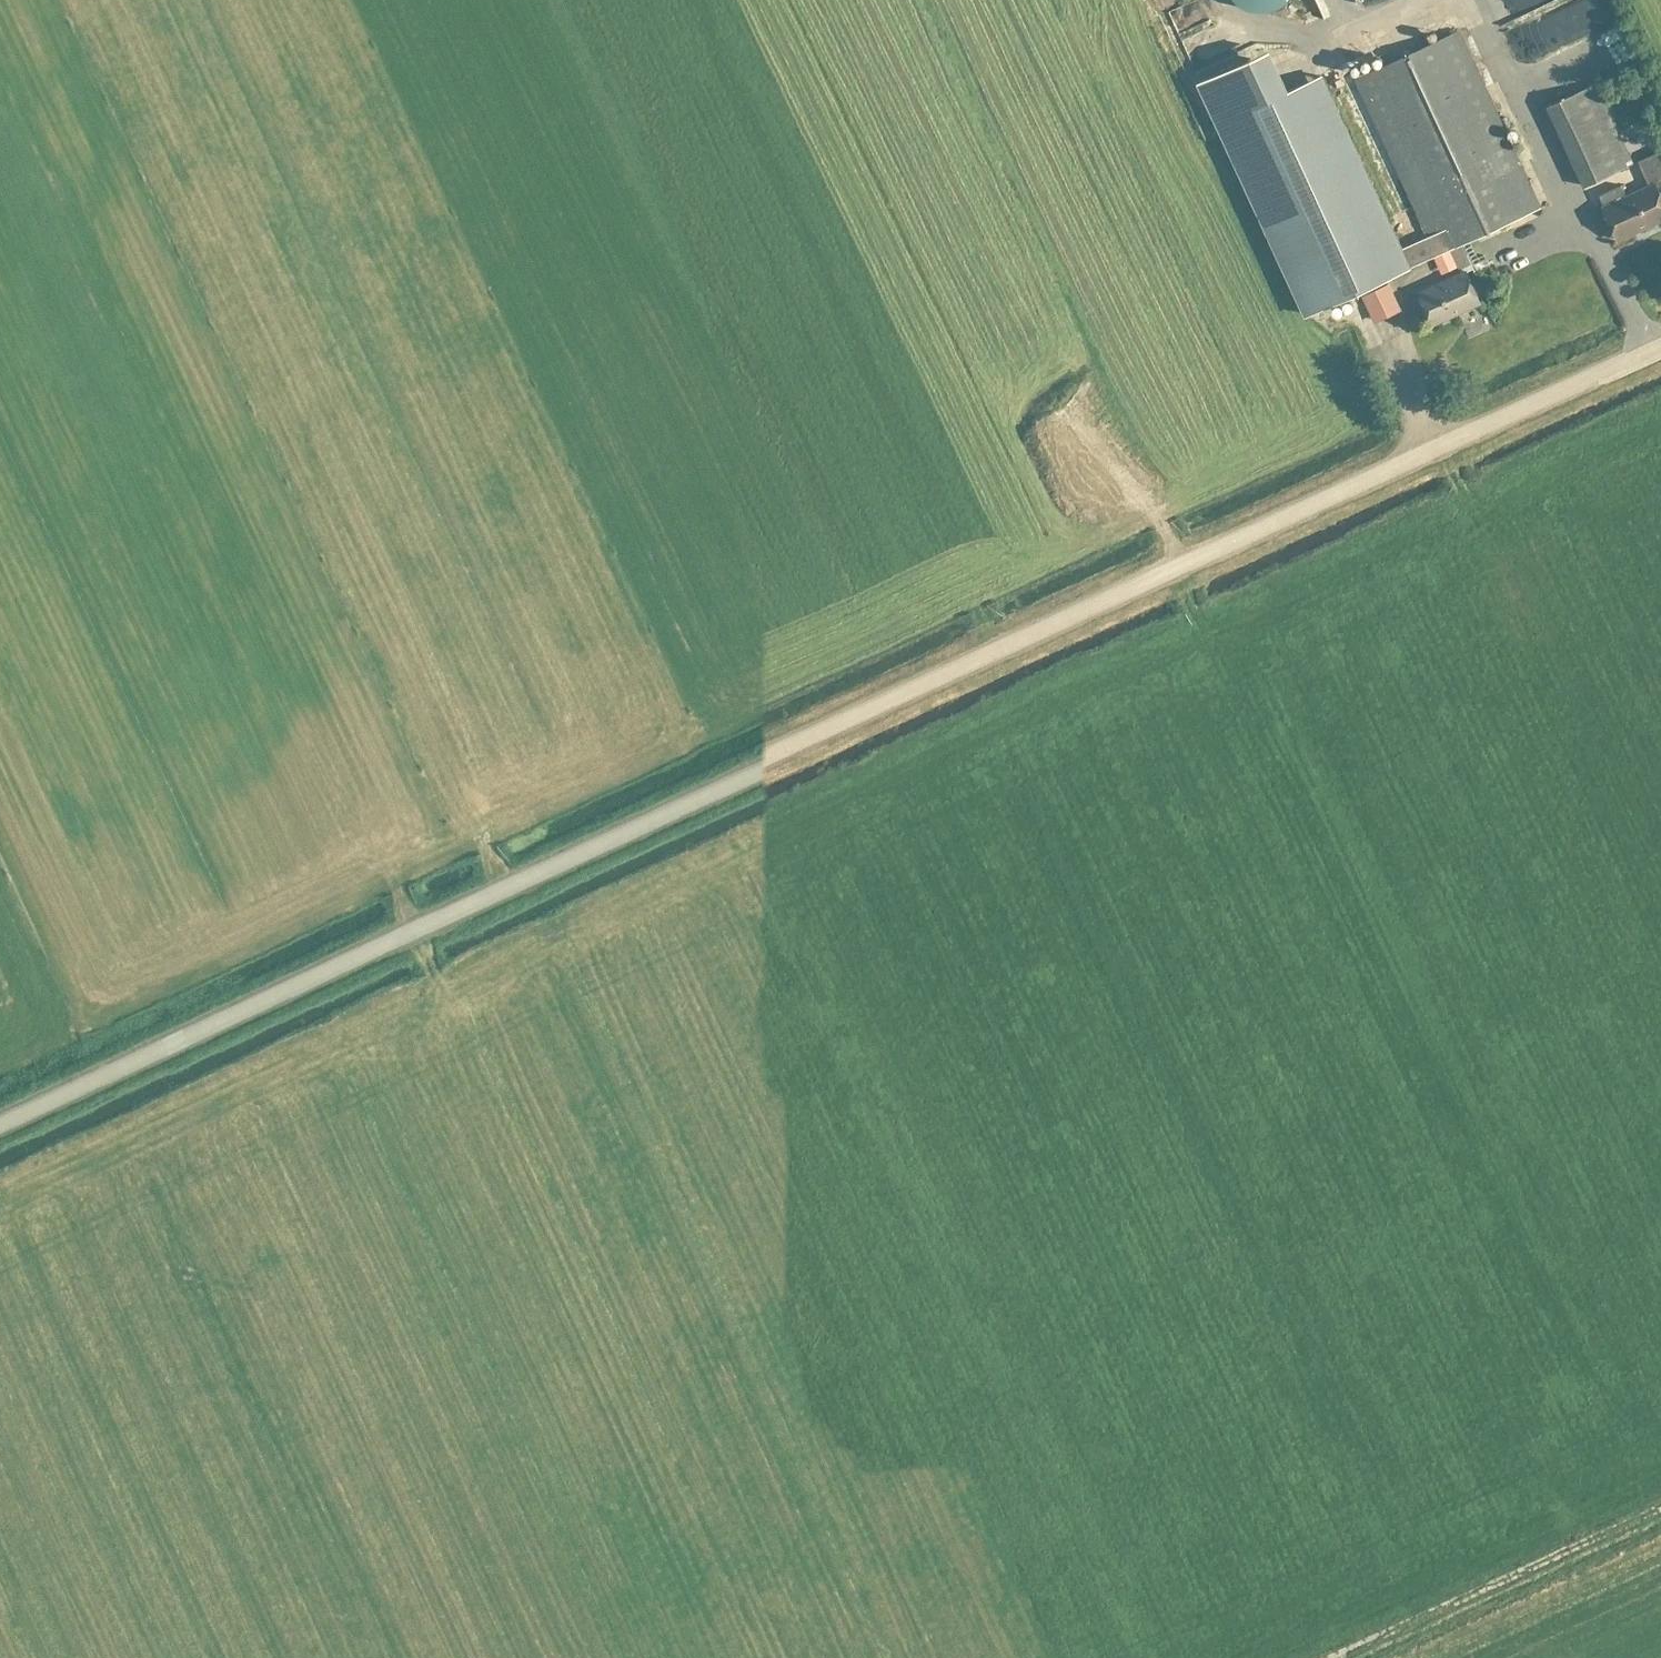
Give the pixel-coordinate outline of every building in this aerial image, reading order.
[(1235,0),(1236,1),(1236,2),(1237,3),(1238,3),(1239,4),(1240,5),(1241,5),(1242,6),(1243,7),(1244,7),(1245,8),(1246,8),(1247,8),(1248,9),(1249,9),(1250,10),(1252,10),(1253,10),(1254,10),(1255,10),(1256,11),(1257,11),(1258,11),(1259,11),(1261,11),(1262,11),(1263,11),(1264,11),(1265,11),(1267,10),(1268,10),(1269,10),(1270,10),(1271,9),(1272,9),(1273,9),(1275,8),(1276,8),(1277,7),(1278,7),(1279,6),(1280,6),(1281,5),(1282,4),(1283,3),(1284,2),(1285,1),(1286,1),(1287,0),(1234,0),(1235,0)] [(1288,90),(1218,123),(1271,238),(1307,315),(1314,312),(1435,256),(1436,257),(1433,258),(1441,274),(1457,266),(1460,272),(1471,267),(1460,244),(1539,207),(1458,32),(1354,80),(1426,237),(1398,250),(1355,157),(1318,77),(1288,90)] [(1601,86),(1555,105),(1588,186),(1634,167),(1601,86)] [(1654,184),(1660,182),(1660,150),(1637,162),(1648,186),(1625,197),(1620,185),(1598,195),(1604,207),(1601,208),(1617,241),(1660,220),(1660,199),(1654,184)] [(1462,312),(1459,306),(1477,298),(1465,271),(1417,293),(1432,325),(1462,312)] [(1386,283),(1361,294),(1371,318),(1396,307),(1386,283)] [(1493,294),(1471,303),(1480,325),(1502,317),(1493,294)]
